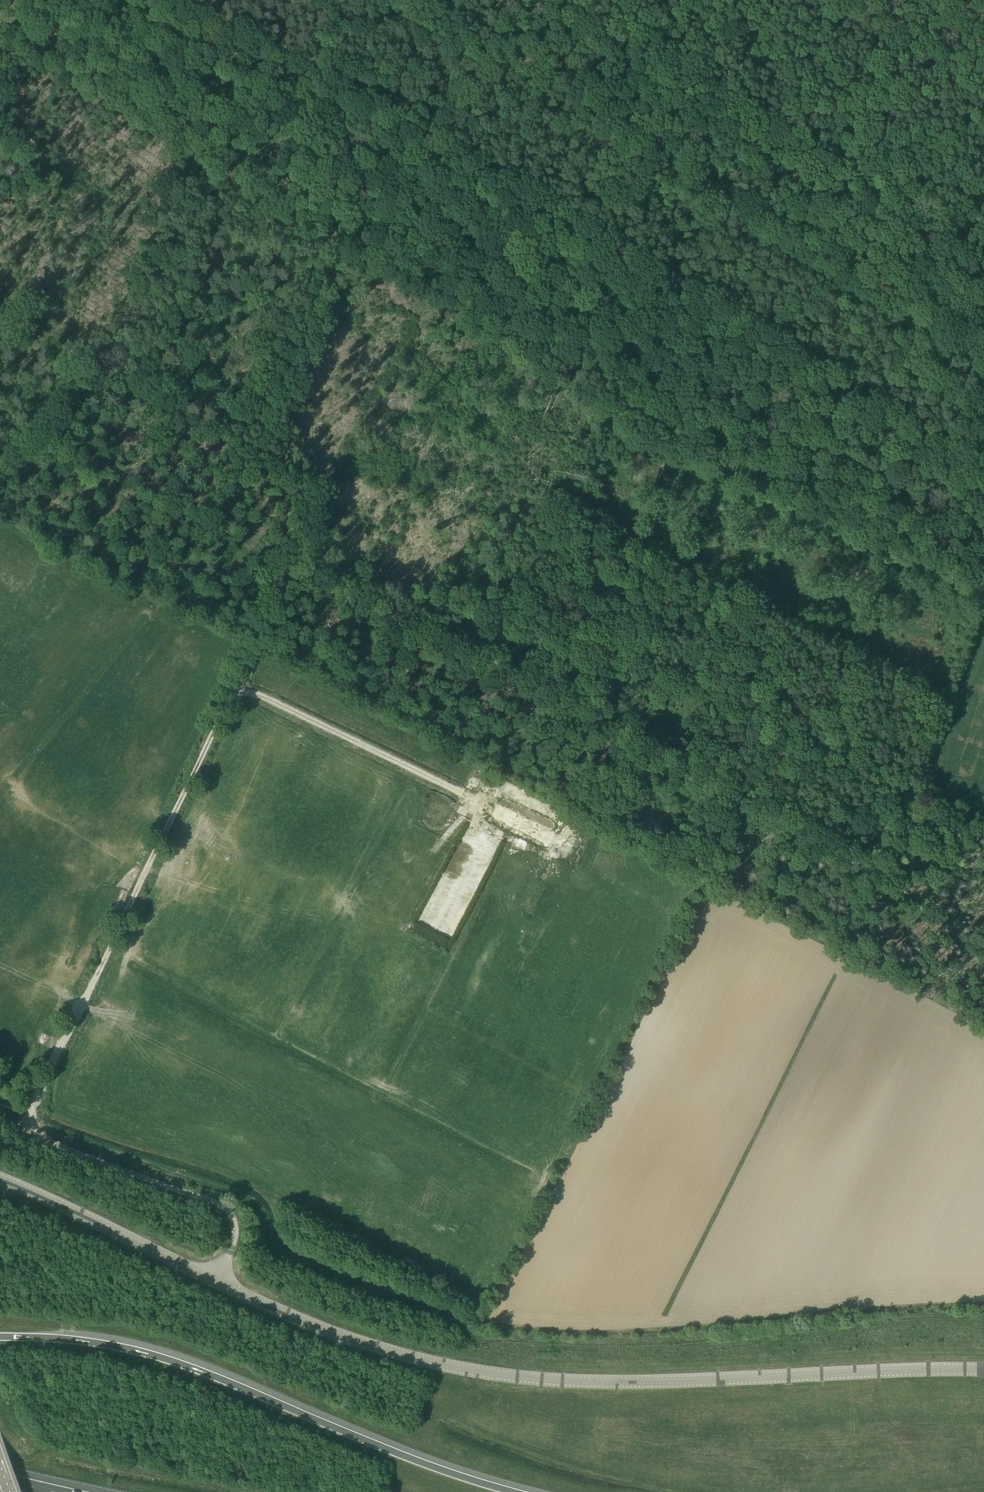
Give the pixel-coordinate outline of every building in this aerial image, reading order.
[(503,789),(488,822),(541,847),(551,824),(537,817),(542,807),(503,789)]
